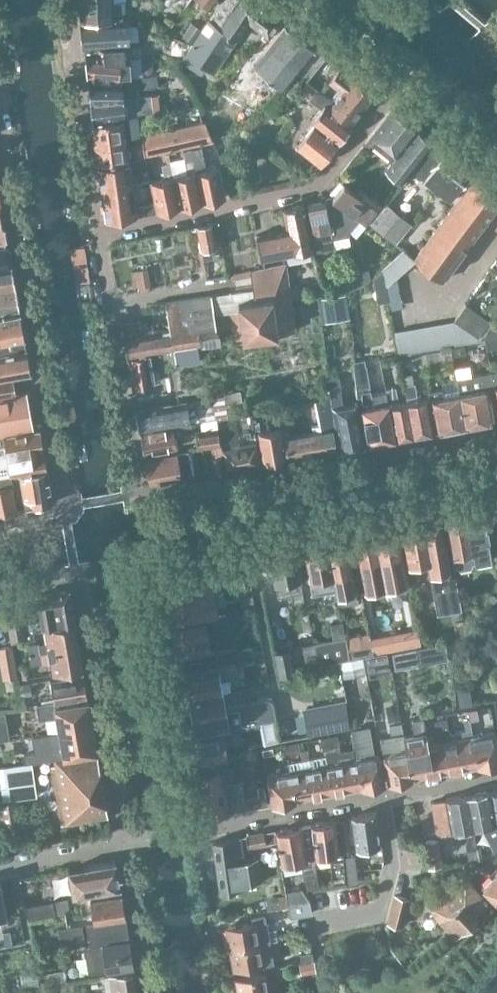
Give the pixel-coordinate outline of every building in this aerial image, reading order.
[(82,21),(123,18),(121,1),(114,1),(114,0),(80,0),(82,21)] [(193,43),(181,61),(201,75),(205,68),(214,74),(248,22),(263,34),(261,36),(266,40),(267,39),(281,21),(282,20),(256,0),(222,0),(203,29),(193,43)] [(123,18),(82,21),(84,47),(129,44),(128,17),(123,18)] [(284,24),(281,21),(267,39),(270,42),(260,54),(292,80),(298,73),(316,50),(316,49),(285,23),(284,24)] [(182,35),(193,43),(203,29),(192,22),(182,35)] [(131,78),(129,44),(84,47),(87,76),(120,79),(131,78)] [(316,50),(298,73),(307,80),(325,57),(316,50)] [(338,89),(330,98),(332,100),(328,105),(349,122),(372,93),(352,77),(352,78),(339,68),(328,81),(338,89)] [(156,74),(141,76),(143,87),(158,85),(156,74)] [(91,121),(92,121),(124,116),(126,116),(129,116),(153,112),(151,94),(124,97),(122,81),(88,81),(91,121)] [(332,100),(330,98),(311,83),(303,93),(321,108),(311,120),(314,123),(296,145),(319,164),(337,141),(338,141),(351,125),(349,122),(328,105),(332,100)] [(373,141),(394,158),(385,170),(402,183),(434,143),(392,109),(351,161),(354,164),(365,150),(373,141)] [(126,116),(124,116),(92,121),(97,161),(134,156),(134,159),(145,157),(145,155),(213,141),(205,120),(141,134),(143,145),(132,146),(131,138),(132,138),(129,116),(126,116)] [(202,201),(225,196),(219,166),(207,168),(202,146),(191,149),(202,201)] [(180,206),(202,201),(191,149),(182,151),(187,173),(174,175),(180,206)] [(445,151),(424,179),(449,199),(471,171),(445,151)] [(143,201),(143,205),(144,213),(156,211),(180,206),(174,175),(171,162),(170,162),(169,154),(165,155),(167,163),(162,164),(164,177),(151,180),(154,199),(143,201)] [(135,160),(134,159),(132,159),(130,161),(98,166),(101,188),(134,184),(132,170),(148,168),(147,158),(135,160)] [(413,257),(442,281),(496,206),(496,192),(474,174),(454,202),(413,257)] [(335,198),(331,202),(349,231),(359,219),(365,224),(377,211),(377,209),(371,204),(370,204),(344,182),(332,195),(335,198)] [(144,214),(144,213),(143,205),(137,205),(134,184),(101,188),(106,219),(144,214)] [(333,238),(350,235),(349,231),(331,202),(326,203),(325,200),(308,203),(315,237),(314,238),(317,250),(335,247),(333,238)] [(386,202),(370,222),(396,242),(412,222),(386,202)] [(261,260),(313,249),(303,204),(284,208),(289,234),(273,237),(272,232),(256,236),(261,260)] [(197,226),(201,249),(217,246),(212,223),(197,226)] [(9,265),(8,261),(10,257),(9,251),(5,248),(5,245),(0,246),(0,267),(9,265)] [(197,253),(181,256),(185,276),(201,273),(197,253)] [(239,308),(243,338),(296,330),(292,301),(291,291),(286,261),(254,268),(258,296),(245,298),(245,297),(236,299),(237,308),(239,308)] [(20,310),(11,265),(9,265),(0,267),(0,313),(20,310)] [(361,284),(371,278),(368,269),(357,272),(360,285),(361,284)] [(353,288),(360,285),(357,272),(349,273),(351,278),(353,288)] [(341,280),(338,285),(339,291),(353,288),(351,278),(341,280)] [(344,292),(318,296),(322,322),(348,317),(344,292)] [(212,296),(204,297),(166,303),(169,328),(153,330),(152,325),(146,326),(146,321),(122,324),(126,355),(174,348),(197,345),(199,345),(201,344),(219,341),(217,330),(220,330),(219,323),(216,324),(213,308),(212,296)] [(454,319),(456,321),(395,332),(399,355),(421,351),(423,363),(443,359),(441,348),(479,341),(484,334),(488,329),(493,322),(466,303),(454,319)] [(23,335),(25,335),(20,310),(0,313),(0,340),(23,335)] [(12,377),(31,374),(26,349),(23,335),(0,340),(0,380),(12,377)] [(197,345),(174,348),(177,364),(200,361),(197,345)] [(153,368),(177,364),(174,348),(126,355),(132,386),(155,382),(153,368)] [(369,443),(396,438),(389,401),(388,402),(373,404),(370,388),(367,389),(362,359),(354,361),(357,396),(362,396),(363,406),(369,443)] [(491,371),(457,377),(459,392),(466,424),(496,418),(490,387),(494,386),(491,371)] [(402,374),(407,401),(414,434),(435,430),(429,397),(418,399),(415,383),(414,383),(412,373),(402,374)] [(359,412),(358,402),(341,405),(340,400),(342,400),(339,376),(328,378),(334,416),(339,448),(345,446),(345,447),(360,444),(366,442),(360,412),(359,412)] [(32,429),(25,391),(15,393),(12,377),(0,380),(0,434),(32,429)] [(396,438),(414,434),(407,401),(399,403),(396,386),(386,388),(388,402),(389,401),(396,438)] [(435,430),(466,424),(459,392),(440,396),(439,390),(428,392),(429,397),(435,430)] [(283,437),(287,458),(337,449),(333,428),(334,428),(330,398),(316,400),(320,424),(312,426),(313,431),(283,437)] [(187,401),(138,410),(141,431),(191,423),(187,401)] [(250,414),(234,417),(234,418),(239,442),(255,439),(250,414)] [(231,447),(223,449),(226,468),(259,462),(256,443),(240,446),(239,442),(234,418),(228,419),(230,429),(227,429),(231,447)] [(192,433),(191,423),(141,431),(140,431),(144,453),(177,447),(175,436),(192,433)] [(286,458),(281,427),(258,431),(264,462),(286,458)] [(43,448),(40,428),(0,435),(0,456),(43,448)] [(217,428),(196,431),(198,448),(211,446),(220,445),(217,428)] [(10,475),(25,472),(47,468),(43,448),(0,456),(0,477),(10,475)] [(149,482),(195,473),(191,450),(145,458),(149,482)] [(225,469),(223,455),(211,457),(214,471),(225,469)] [(52,502),(47,468),(25,472),(27,482),(21,483),(26,507),(52,502)] [(16,509),(10,475),(0,477),(0,512),(16,509)] [(460,569),(471,567),(473,562),(493,559),(484,512),(445,519),(454,566),(457,566),(460,569)] [(449,578),(447,571),(451,570),(442,520),(400,529),(406,565),(427,561),(437,614),(462,610),(456,577),(449,578)] [(377,534),(354,538),(365,591),(409,582),(399,530),(389,532),(385,530),(379,531),(377,534)] [(345,540),(326,544),(332,578),(334,589),(336,597),(356,593),(345,540)] [(313,546),(303,548),(309,582),(310,582),(312,594),(334,589),(332,578),(326,544),(325,544),(322,542),(315,543),(313,546)] [(300,580),(294,547),(269,551),(275,584),(288,582),(292,602),(304,600),(300,580)] [(197,591),(197,593),(214,590),(209,563),(201,565),(198,561),(194,562),(192,566),(168,570),(169,574),(166,577),(167,582),(171,584),(173,595),(197,591)] [(243,576),(231,578),(233,588),(245,586),(243,576)] [(22,615),(7,618),(11,642),(35,638),(33,630),(42,629),(42,626),(74,621),(68,590),(37,595),(41,618),(23,621),(22,615)] [(217,610),(214,590),(197,593),(197,591),(173,595),(176,617),(217,610)] [(255,605),(252,594),(239,597),(242,608),(255,605)] [(211,651),(205,616),(174,622),(180,657),(211,651)] [(28,654),(48,651),(78,646),(74,623),(51,627),(44,629),(46,642),(39,643),(39,642),(27,644),(28,654)] [(260,640),(258,629),(247,630),(250,642),(260,640)] [(345,636),(316,641),(320,664),(336,660),(349,658),(348,648),(345,636)] [(318,664),(320,664),(316,641),(289,647),(289,646),(274,649),(279,673),(294,670),(293,669),(318,665),(318,664)] [(445,643),(416,648),(419,663),(447,658),(445,643)] [(372,644),(348,648),(349,658),(373,654),(372,644)] [(17,675),(12,645),(0,647),(0,657),(4,678),(17,675)] [(189,698),(223,692),(221,679),(239,676),(237,665),(246,663),(243,645),(215,650),(217,667),(185,673),(187,685),(185,687),(186,693),(189,695),(189,698)] [(30,665),(49,661),(52,674),(82,669),(78,646),(48,651),(28,654),(30,665)] [(368,672),(389,668),(386,652),(365,656),(368,672)] [(361,658),(341,662),(343,677),(364,673),(361,658)] [(49,676),(53,698),(86,692),(83,670),(49,676)] [(32,693),(30,680),(20,682),(22,694),(32,693)] [(224,693),(223,693),(189,699),(190,702),(188,705),(189,710),(192,712),(195,732),(222,728),(232,726),(276,718),(275,716),(278,716),(276,702),(274,698),(272,696),(269,695),(266,695),(256,696),(257,699),(226,705),(224,693)] [(308,735),(350,727),(345,699),(303,707),(308,735)] [(55,717),(58,731),(92,725),(87,700),(59,705),(58,700),(37,704),(39,719),(55,717)] [(477,708),(468,710),(471,729),(477,766),(496,762),(496,743),(495,731),(488,732),(487,726),(480,727),(477,708)] [(415,739),(406,741),(412,778),(433,774),(426,737),(423,718),(411,720),(415,739)] [(426,737),(433,774),(456,770),(450,739),(448,726),(446,718),(435,720),(438,741),(433,742),(432,736),(426,737)] [(383,754),(388,783),(413,779),(412,778),(406,741),(405,741),(401,722),(390,724),(393,743),(382,746),(383,754)] [(53,759),(96,752),(92,725),(58,731),(50,733),(52,745),(35,748),(36,750),(38,761),(38,762),(53,759)] [(355,746),(356,750),(363,787),(385,783),(379,752),(374,753),(369,725),(352,729),(355,746)] [(199,760),(207,759),(227,756),(228,756),(225,740),(234,739),(232,726),(222,728),(222,732),(194,737),(199,760)] [(457,738),(450,739),(456,770),(477,766),(471,729),(456,732),(457,738)] [(340,791),(363,787),(356,750),(355,746),(340,749),(338,735),(329,736),(332,749),(334,761),(340,791)] [(322,738),(325,756),(310,759),(311,765),(312,765),(317,796),(340,791),(334,761),(332,749),(329,736),(322,738)] [(285,744),(287,757),(288,757),(297,755),(294,742),(285,744)] [(262,748),(263,755),(274,753),(272,746),(262,748)] [(107,816),(96,752),(53,759),(54,764),(52,765),(62,824),(107,816)] [(200,774),(208,815),(247,808),(268,804),(266,794),(264,785),(257,786),(259,795),(245,798),(242,780),(235,781),(233,769),(229,769),(227,756),(207,759),(210,773),(200,774)] [(272,804),(295,800),(288,763),(287,757),(282,758),(283,762),(272,764),(274,772),(268,773),(268,776),(267,776),(272,804)] [(317,796),(312,765),(311,765),(310,759),(288,763),(295,800),(296,799),(317,796)] [(36,795),(32,766),(0,771),(0,773),(4,800),(36,795)] [(496,824),(496,825),(496,789),(488,790),(496,824)] [(496,824),(488,790),(466,794),(473,828),(480,827),(496,855),(496,826),(496,825),(496,824)] [(452,832),(473,828),(466,794),(435,800),(438,813),(436,814),(439,834),(452,832)] [(376,811),(351,816),(356,849),(381,845),(376,811)] [(348,818),(338,819),(343,855),(353,854),(348,818)] [(311,825),(309,825),(314,857),(331,854),(333,883),(345,880),(344,870),(343,859),(343,855),(343,852),(340,853),(334,820),(325,822),(322,820),(317,821),(314,823),(311,824),(311,825)] [(275,831),(277,841),(281,864),(302,861),(307,888),(307,889),(318,887),(314,857),(309,825),(302,826),(288,828),(286,827),(282,828),(280,830),(275,831)] [(265,843),(277,841),(275,831),(275,829),(264,831),(245,835),(248,847),(266,844),(265,843)] [(249,888),(248,883),(262,881),(259,857),(245,859),(241,836),(212,841),(219,892),(249,888)] [(423,841),(427,868),(443,865),(438,838),(423,841)] [(73,894),(120,886),(115,860),(68,869),(73,894)] [(355,870),(346,872),(347,883),(357,881),(355,870)] [(483,887),(496,901),(496,872),(483,887)] [(430,909),(437,919),(454,939),(478,915),(476,914),(487,902),(466,879),(431,905),(432,907),(430,909)] [(310,900),(302,890),(286,893),(286,895),(288,905),(290,917),(312,913),(310,900)] [(90,899),(94,922),(126,918),(124,908),(121,894),(90,899)] [(402,926),(409,898),(394,894),(387,922),(402,926)] [(65,913),(62,898),(53,900),(55,913),(55,914),(65,913)] [(44,903),(40,909),(41,916),(55,913),(53,900),(44,901),(44,903)] [(251,916),(252,922),(226,927),(230,948),(270,941),(278,939),(276,928),(268,930),(265,914),(251,916)] [(88,973),(133,965),(126,918),(94,922),(86,923),(90,945),(84,946),(88,973)] [(82,924),(58,928),(60,942),(84,938),(82,924)] [(3,931),(5,945),(12,944),(10,930),(3,931)] [(273,962),(270,941),(230,948),(233,970),(273,962)] [(313,959),(312,951),(300,953),(301,962),(313,959)] [(301,973),(316,970),(314,960),(299,963),(301,973)] [(66,980),(64,969),(44,973),(46,984),(66,980)] [(124,972),(104,975),(106,992),(138,992),(134,970),(124,972)] [(269,991),(266,972),(235,977),(238,992),(270,992),(269,991)]
